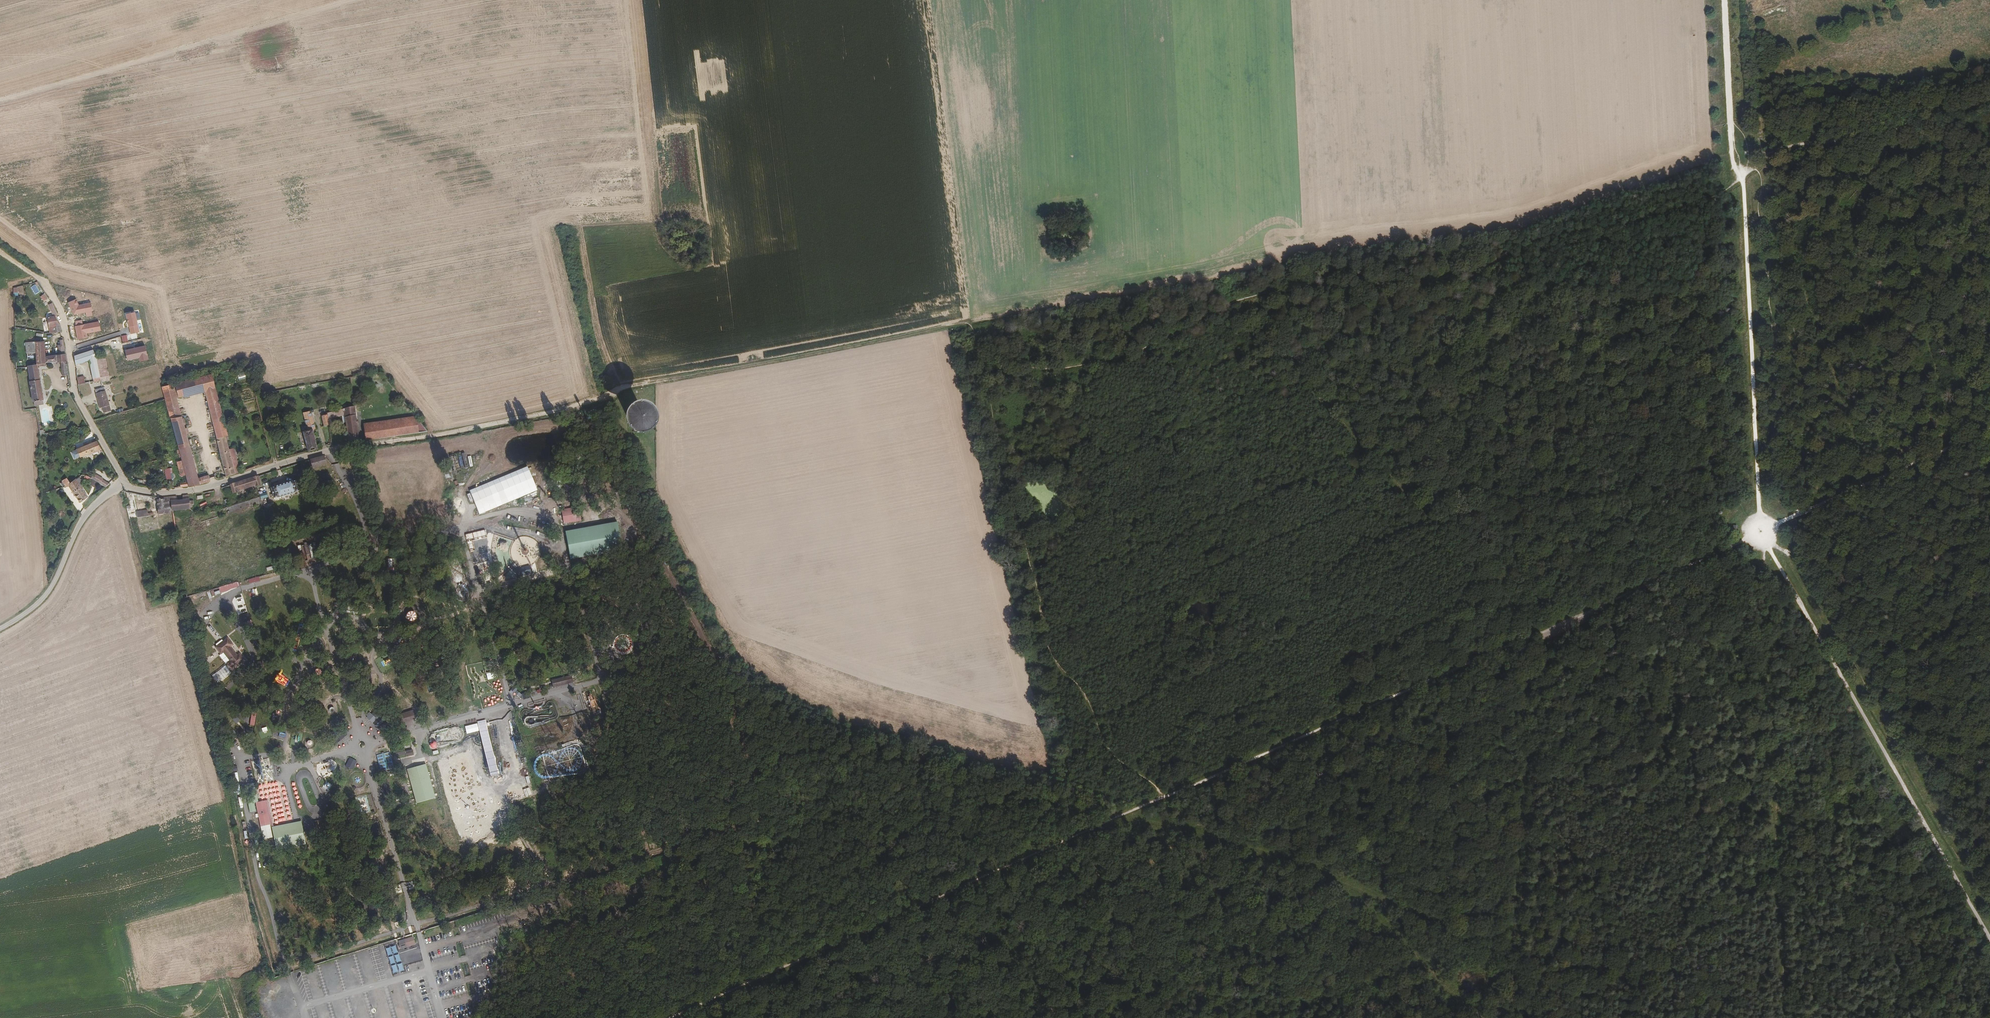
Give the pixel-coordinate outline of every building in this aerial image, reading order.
[(35,284),(31,287),(35,294),(39,291),(35,284)] [(48,315),(49,329),(61,327),(59,318),(58,318),(55,315),(48,315)] [(56,354),(44,355),(43,345),(36,345),(27,346),(29,367),(39,364),(46,363),(61,362),(66,362),(62,336),(57,336),(59,342),(55,342),(56,354)] [(88,359),(96,356),(95,352),(95,349),(78,355),(74,356),(75,363),(88,359)] [(93,380),(101,379),(100,375),(96,360),(96,356),(88,359),(93,380)] [(106,357),(96,360),(100,375),(110,372),(106,357)] [(35,403),(44,401),(39,364),(29,367),(35,403)] [(182,391),(203,387),(204,386),(214,383),(211,369),(173,378),(176,392),(182,391)] [(163,391),(168,408),(178,406),(175,392),(176,392),(173,378),(161,380),(163,391)] [(227,473),(241,469),(240,463),(239,460),(237,451),(236,448),(230,451),(225,433),(228,432),(214,383),(204,386),(203,387),(208,401),(218,437),(227,473)] [(100,384),(91,388),(98,405),(107,401),(100,384)] [(168,408),(175,427),(184,426),(178,406),(168,408)] [(349,440),(360,438),(354,406),(329,411),(328,409),(327,409),(327,410),(326,411),(325,411),(326,412),(327,417),(344,414),(349,440)] [(306,431),(303,432),(307,448),(318,446),(314,429),(316,428),(312,408),(303,409),(307,423),(305,424),(306,431)] [(416,415),(360,423),(361,427),(418,418),(416,415)] [(426,429),(418,418),(361,427),(362,433),(366,438),(414,431),(426,429)] [(208,472),(198,474),(184,426),(175,427),(181,447),(179,447),(179,451),(182,450),(184,457),(179,458),(183,471),(188,469),(191,479),(188,480),(188,484),(209,479),(210,475),(208,472)] [(76,449),(79,457),(100,448),(96,440),(76,449)] [(324,455),(312,458),(314,465),(326,462),(324,455)] [(526,467),(468,492),(478,515),(536,490),(526,467)] [(96,479),(98,478),(99,477),(95,473),(94,471),(91,470),(88,469),(84,469),(82,472),(87,470),(94,475),(94,477),(95,479),(96,479)] [(243,488),(243,486),(256,483),(253,475),(230,482),(235,487),(239,487),(240,489),(243,488)] [(66,477),(61,481),(65,486),(68,485),(70,483),(66,477)] [(68,485),(79,502),(88,495),(80,485),(81,484),(81,482),(80,482),(79,483),(75,478),(70,483),(68,485)] [(280,497),(283,495),(293,492),(296,491),(296,490),(294,482),(293,480),(276,485),(277,486),(279,495),(280,497)] [(293,492),(283,495),(285,501),(295,498),(293,492)] [(169,511),(168,501),(167,495),(157,495),(159,512),(169,511)] [(85,507),(92,497),(89,496),(81,503),(85,507)] [(175,501),(170,501),(172,510),(189,507),(186,499),(180,500),(175,501)] [(152,513),(150,505),(134,508),(136,515),(152,513)] [(578,507),(561,511),(564,524),(580,520),(578,507)] [(136,515),(134,508),(127,510),(129,516),(136,515)] [(616,522),(565,531),(570,562),(622,552),(616,522)] [(311,560),(307,543),(298,546),(301,562),(311,560)] [(530,566),(515,570),(517,577),(532,574),(530,566)] [(405,612),(408,620),(415,618),(413,610),(405,612)] [(242,623),(250,621),(248,613),(241,614),(242,623)] [(228,639),(216,648),(221,653),(223,651),(230,660),(228,662),(232,668),(244,659),(239,653),(237,655),(230,646),(233,644),(228,639)] [(224,664),(211,675),(218,683),(231,672),(224,664)] [(495,671),(486,674),(487,680),(497,677),(495,671)] [(572,682),(571,675),(551,681),(553,687),(572,682)] [(590,711),(596,709),(591,690),(585,692),(590,711)] [(393,724),(416,718),(414,711),(391,718),(393,724)] [(235,715),(231,719),(236,724),(240,720),(235,715)] [(477,721),(487,775),(495,774),(485,719),(477,721)] [(343,731),(338,736),(344,743),(350,737),(343,731)] [(404,749),(396,751),(397,757),(406,755),(406,757),(414,755),(413,750),(405,752),(404,749)] [(389,751),(376,755),(380,771),(393,768),(389,751)] [(272,766),(270,758),(260,759),(264,780),(276,778),(274,766),(272,766)] [(350,758),(346,766),(353,770),(357,761),(350,758)] [(425,765),(407,770),(417,804),(435,799),(425,765)] [(232,782),(238,781),(236,766),(230,766),(232,782)] [(246,796),(250,812),(255,811),(253,802),(258,801),(256,794),(246,796)] [(272,827),(273,827),(268,800),(259,802),(255,803),(263,839),(272,838),(270,827),(272,827)] [(328,818),(315,822),(317,831),(322,830),(321,827),(329,825),(328,818)] [(272,827),(276,850),(306,844),(301,821),(294,823),(273,827),(272,827)] [(415,944),(413,937),(398,941),(400,948),(415,944)]
